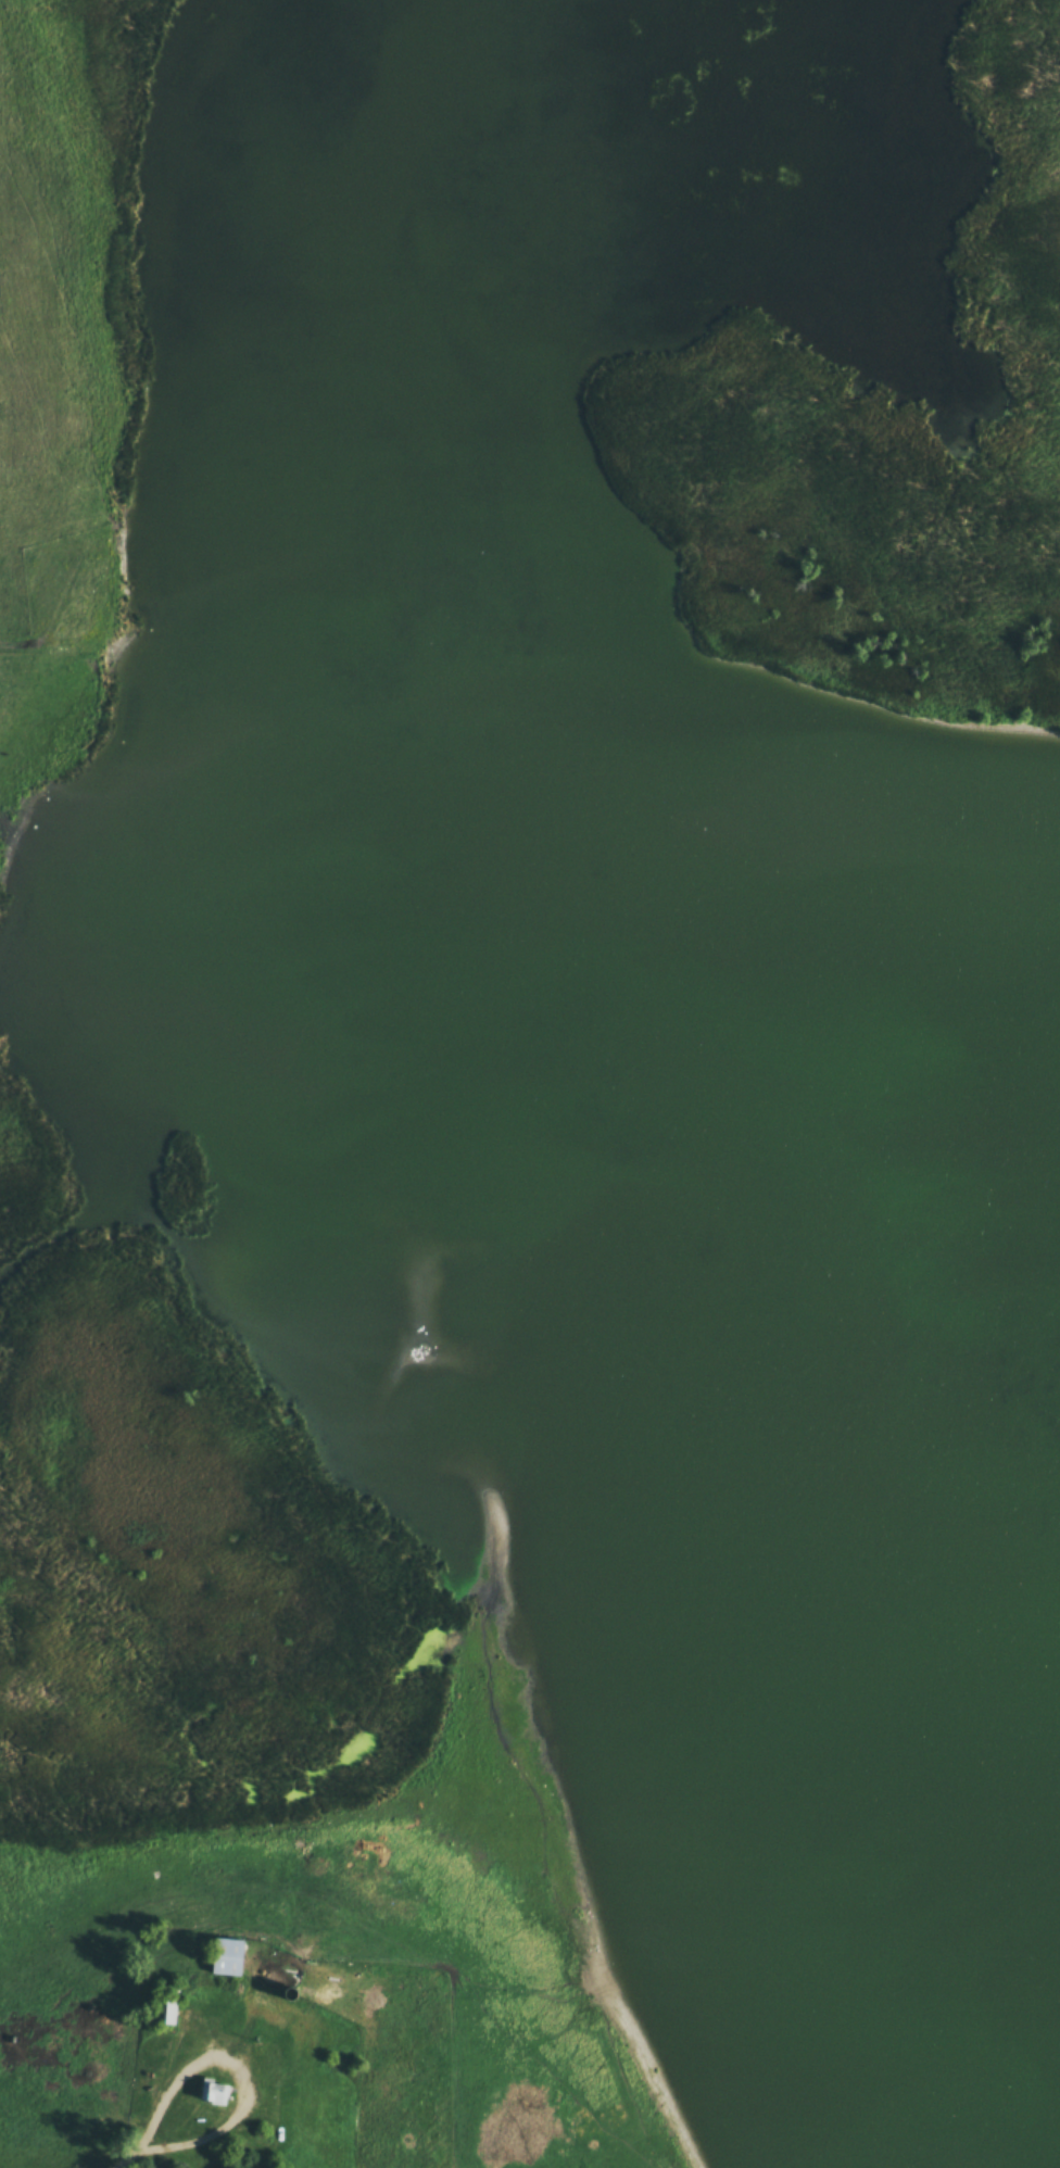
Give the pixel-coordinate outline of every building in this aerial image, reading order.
[(240,1977),(241,1941),(211,1939),(210,1976),(240,1977)] [(158,2025),(174,2025),(174,2000),(158,2000),(158,2025)] [(231,2107),(233,2087),(199,2083),(197,2103),(231,2107)]
